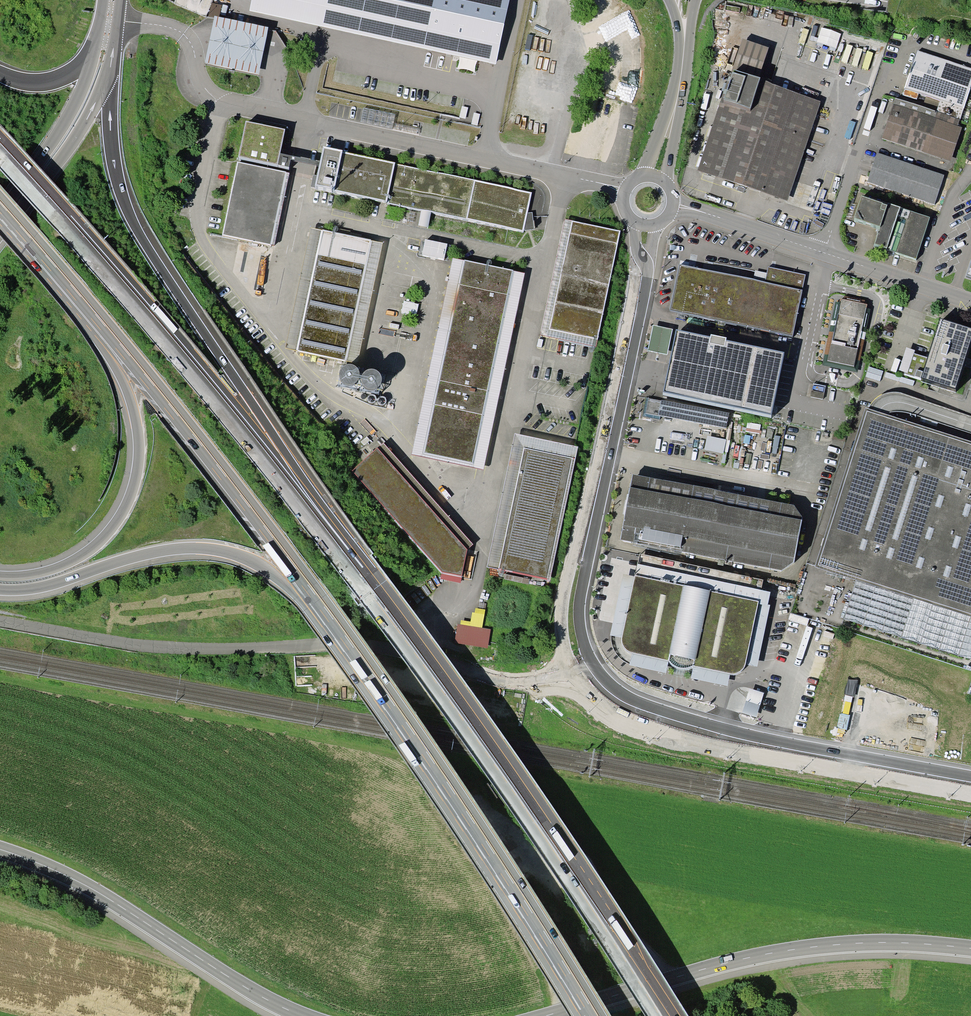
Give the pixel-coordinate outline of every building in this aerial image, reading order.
[(249,12),(423,49),(428,27),(302,0),(251,0),(249,12)] [(496,65),(510,1),(507,0),(302,0),(428,27),(423,49),(496,65)] [(221,5),(212,3),(207,17),(214,19),(215,16),(219,17),(221,5)] [(214,19),(205,63),(258,75),(268,27),(219,17),(215,16),(214,19)] [(769,47),(742,39),(731,73),(730,73),(697,170),(787,201),(820,101),(760,79),(761,76),(760,75),(769,47)] [(917,50),(904,88),(905,88),(903,95),(917,100),(919,93),(927,96),(940,100),(936,111),(960,119),(970,88),(970,85),(970,68),(917,50)] [(940,100),(927,96),(923,107),(936,111),(940,100)] [(923,107),(895,98),(882,138),(951,161),(962,127),(957,126),(960,119),(936,111),(923,107)] [(246,121),(238,157),(289,167),(290,160),(291,155),(280,153),(285,129),(246,121)] [(420,129),(393,123),(392,129),(419,135),(420,129)] [(527,213),(532,192),(395,163),(395,162),(342,151),(343,150),(323,146),(320,162),(319,166),(317,176),(315,186),(334,190),(333,191),(387,202),(387,203),(421,210),(431,213),(523,232),(524,230),(527,213)] [(945,175),(877,152),(867,182),(935,204),(945,175)] [(320,162),(291,155),(290,160),(319,166),(320,162)] [(222,235),(272,245),(272,244),(287,173),(287,172),(238,161),(222,235)] [(289,173),(287,173),(272,244),(274,245),(289,173)] [(883,203),(862,195),(854,218),(880,227),(874,244),(916,259),(930,217),(900,207),(888,203),(887,205),(882,203),(883,203)] [(428,227),(431,213),(421,210),(418,225),(428,227)] [(533,212),(527,213),(524,230),(534,229),(533,212)] [(549,330),(572,220),(564,219),(540,335),(596,347),(597,340),(549,330)] [(620,231),(572,220),(549,330),(597,340),(620,231)] [(296,351),(321,230),(311,228),(285,348),(296,351)] [(371,240),(321,229),(321,230),(296,351),(346,361),(371,241),(371,240)] [(447,244),(425,240),(422,255),(444,259),(447,244)] [(383,243),(371,241),(346,361),(357,364),(383,243)] [(423,454),(463,261),(453,258),(411,455),(483,470),(525,273),(513,271),(473,465),(423,454)] [(514,270),(464,259),(463,261),(423,454),(473,465),(513,271),(514,270)] [(669,310),(793,336),(806,274),(768,267),(767,272),(755,270),(753,279),(679,263),(669,310)] [(839,302),(835,301),(822,365),(858,373),(871,309),(866,308),(867,304),(864,303),(865,300),(844,296),(844,300),(840,299),(839,302)] [(940,319),(928,357),(914,353),(915,350),(906,347),(899,370),(905,372),(904,374),(921,379),(921,378),(955,389),(962,366),(970,369),(970,367),(970,359),(965,358),(970,339),(970,329),(940,319)] [(657,326),(653,325),(647,350),(652,351),(667,354),(672,329),(657,326)] [(710,336),(676,329),(663,392),(771,415),(784,352),(726,340),(727,337),(711,334),(710,336)] [(663,401),(646,397),(642,417),(660,420),(660,415),(663,401)] [(726,428),(729,413),(663,401),(660,415),(726,428)] [(865,408),(815,567),(970,616),(970,441),(879,412),(865,408)] [(572,457),(547,580),(550,580),(578,447),(515,434),(487,567),(498,570),(524,447),(572,457)] [(726,440),(707,436),(705,450),(723,453),(726,440)] [(378,448),(467,549),(473,544),(384,443),(378,448)] [(572,457),(524,447),(498,570),(547,580),(572,457)] [(467,549),(378,448),(352,471),(441,573),(462,577),(467,549)] [(792,504),(631,474),(619,539),(780,572),(793,563),(801,517),(792,504)] [(770,592),(638,564),(635,575),(759,601),(746,664),(757,667),(770,605),(768,605),(770,592)] [(461,583),(462,577),(441,573),(440,579),(461,583)] [(621,638),(635,577),(623,574),(610,635),(611,636),(621,638)] [(742,671),(746,664),(759,601),(635,575),(635,577),(621,638),(622,645),(626,650),(632,653),(668,660),(670,665),(675,668),(680,670),(684,670),(686,670),(693,667),(730,675),(735,675),(742,671)] [(461,620),(460,624),(482,628),(485,610),(475,608),(475,613),(472,612),(471,622),(461,620)] [(460,624),(458,624),(454,643),(487,648),(490,629),(482,628),(460,624)] [(626,663),(629,664),(632,653),(626,650),(622,645),(621,638),(611,636),(611,638),(611,640),(612,644),(613,647),(614,650),(615,653),(618,655),(619,657),(621,659),(624,661),(626,663)] [(668,660),(632,653),(629,664),(666,672),(668,660)] [(730,675),(693,667),(691,677),(727,685),(730,675)] [(764,692),(749,688),(742,712),(756,717),(764,692)]
